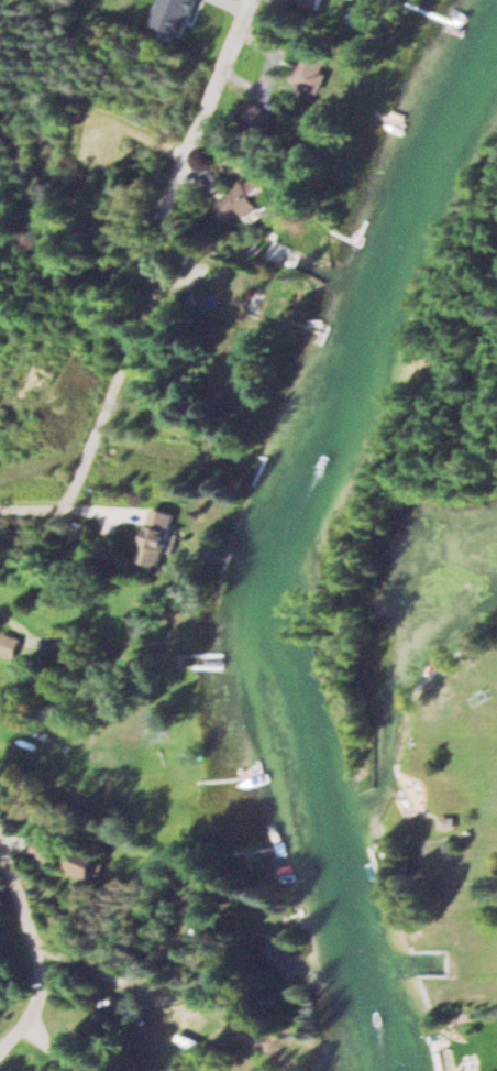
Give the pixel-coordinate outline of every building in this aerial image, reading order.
[(322,0),(293,0),(319,9),(322,0)] [(319,91),(334,53),(305,42),(290,79),(319,91)] [(230,220),(245,209),(251,218),(277,198),(255,169),(215,201),(230,220)] [(171,515),(146,515),(146,565),(171,565),(171,515)] [(5,630),(0,643),(0,652),(16,658),(24,637),(5,630)] [(92,878),(101,855),(74,844),(64,867),(92,878)]
